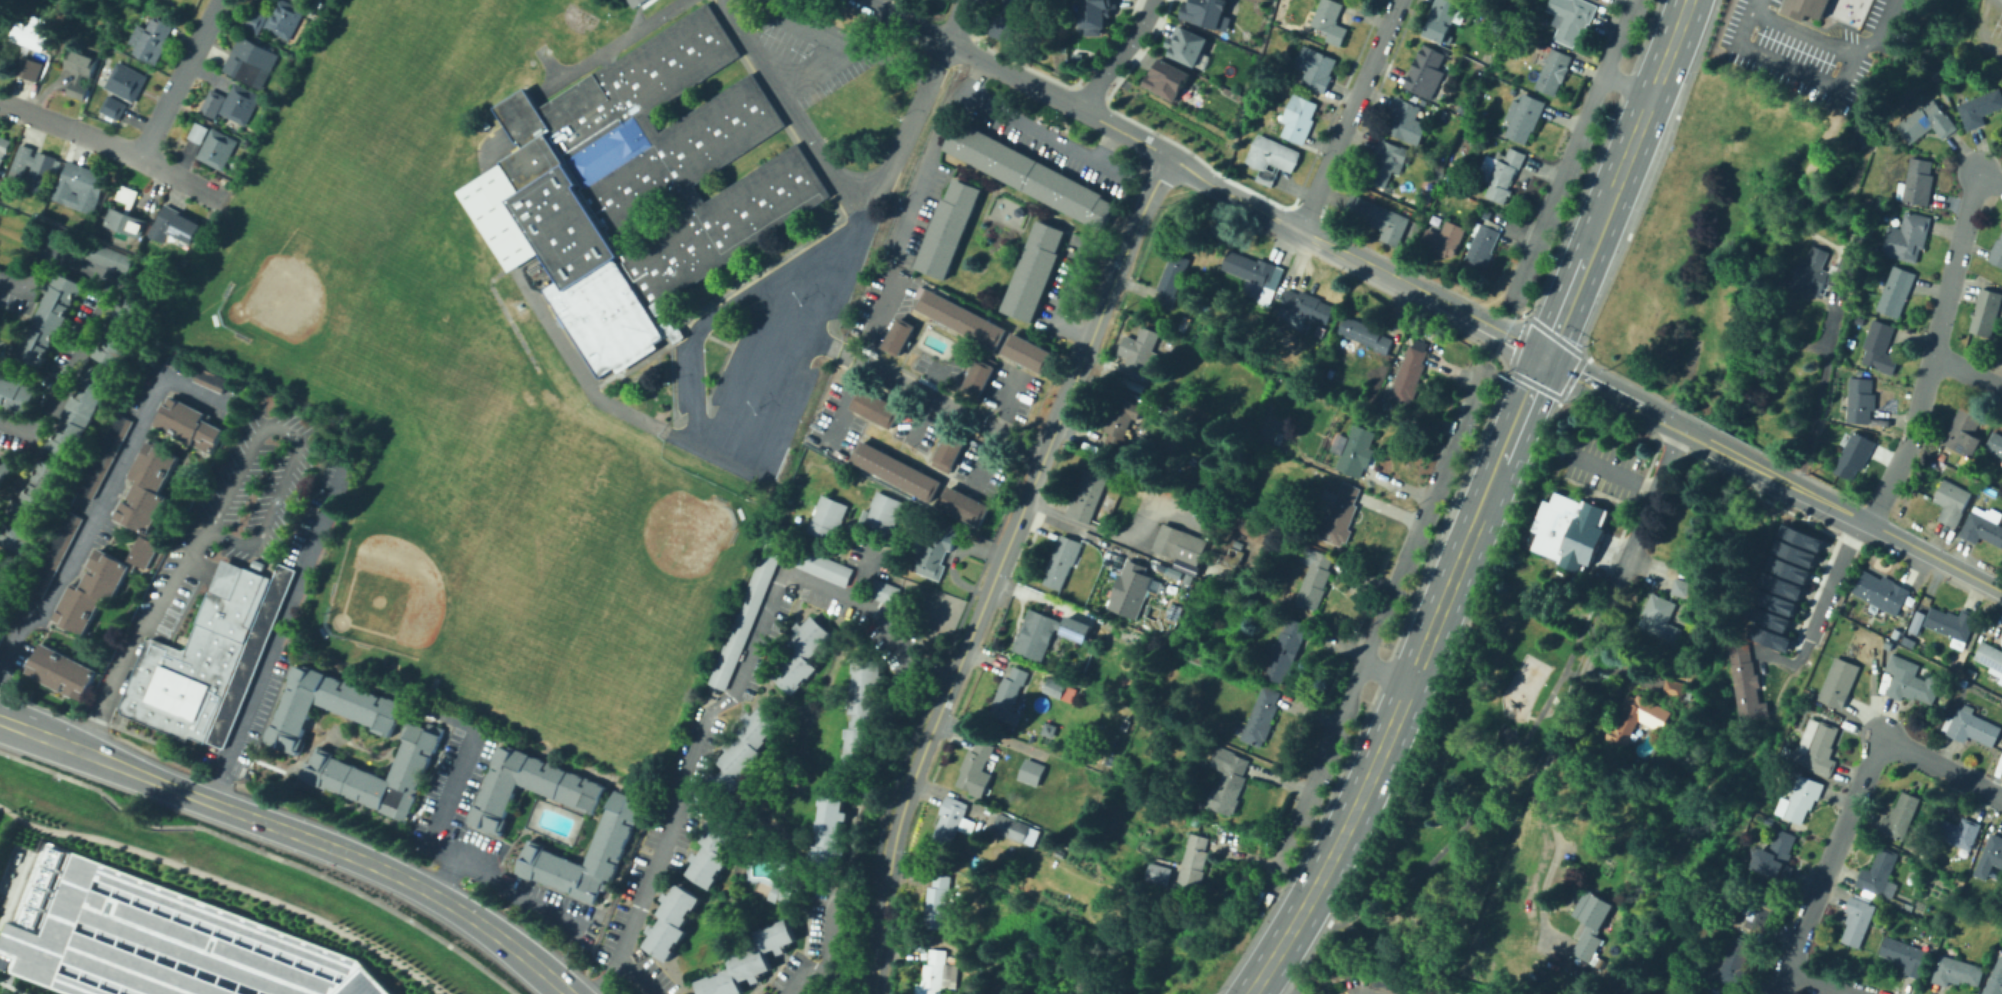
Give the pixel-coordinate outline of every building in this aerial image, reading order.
[(266,27),(279,0),(289,0),(308,9),(293,40),(266,27)] [(519,149),(501,161),(520,191),(507,199),(539,250),(552,270),(557,279),(542,288),(543,290),(577,343),(599,378),(615,367),(654,343),(665,336),(646,306),(654,301),(727,255),(825,192),(795,145),(702,203),(689,183),(783,123),(750,71),(658,130),(648,113),(741,54),(707,0),(704,0),(536,107),(551,129),(519,149)] [(632,9),(647,0),(626,0),(632,9)] [(999,11),(1003,0),(1029,0),(1019,29),(1014,27),(1009,41),(989,34),(997,10),(999,11)] [(1083,26),(1082,0),(1117,0),(1117,6),(1111,6),(1111,16),(1105,16),(1105,26),(1101,26),(1101,33),(1087,34),(1087,26),(1083,26)] [(1191,4),(1192,0),(1228,0),(1223,15),(1232,17),(1228,31),(1182,17),(1186,3),(1191,4)] [(1312,25),(1322,0),(1334,0),(1344,4),(1337,20),(1339,21),(1337,24),(1348,28),(1341,46),(1326,40),(1329,32),(1312,25)] [(1429,15),(1436,0),(1462,0),(1461,4),(1469,8),(1462,24),(1453,21),(1447,34),(1454,37),(1450,45),(1443,43),(1423,35),(1431,16),(1429,15)] [(1547,10),(1551,0),(1586,0),(1598,5),(1590,25),(1588,24),(1584,34),(1581,33),(1574,48),(1554,39),(1564,17),(1547,10)] [(1783,4),(1785,0),(1830,0),(1822,20),(1783,4)] [(261,34),(244,25),(254,5),(271,14),(261,34)] [(36,82),(9,74),(17,51),(6,47),(16,20),(28,25),(31,14),(49,21),(45,31),(49,33),(41,52),(30,48),(27,57),(44,63),(36,82)] [(158,63),(136,52),(140,46),(131,41),(140,23),(151,28),(157,16),(161,18),(162,16),(175,23),(169,37),(171,38),(158,63)] [(1179,26),(1184,28),(1184,27),(1209,39),(1197,66),(1172,54),(1174,49),(1167,45),(1171,37),(1173,38),(1179,26)] [(264,89),(225,69),(235,50),(231,48),(235,40),(240,42),(244,34),(265,46),(267,42),(282,49),(280,53),(282,55),(264,89)] [(1447,67),(1430,99),(1424,96),(1403,85),(1410,71),(1408,70),(1417,57),(1424,43),(1446,54),(1441,65),(1447,67)] [(1325,94),(1301,83),(1306,72),(1295,67),(1305,44),(1337,59),(1331,75),(1333,76),(1325,94)] [(1556,96),(1535,88),(1552,47),(1573,56),(1568,67),(1569,67),(1563,83),(1562,83),(1556,96)] [(85,101),(67,94),(72,80),(74,81),(78,73),(63,67),(71,48),(99,59),(91,78),(83,75),(80,84),(90,88),(85,101)] [(1162,58),(1191,73),(1177,100),(1148,85),(1162,58)] [(135,103),(104,87),(107,81),(100,78),(107,64),(114,68),(118,61),(145,75),(145,83),(135,103)] [(249,126),(222,112),(237,82),(265,95),(249,126)] [(519,149),(493,107),(525,87),(536,107),(551,129),(519,149)] [(216,118),(202,110),(215,88),(229,96),(216,118)] [(2000,88),(2001,93),(2001,108),(1983,116),(1986,124),(1968,131),(1957,104),(2000,88)] [(1304,145),(1281,135),(1287,123),(1282,121),(1294,93),(1319,104),(1312,119),(1315,120),(1304,145)] [(1527,145),(1506,135),(1512,121),(1506,118),(1514,99),(1520,102),(1524,93),(1547,102),(1534,131),(1533,131),(1527,145)] [(119,120),(100,110),(108,94),(127,104),(119,120)] [(1419,146),(1386,132),(1393,116),(1388,114),(1396,95),(1422,106),(1416,119),(1428,124),(1419,146)] [(1910,144),(1897,125),(1923,108),(1934,99),(1945,114),(1946,113),(1958,128),(1942,140),(1933,128),(1910,144)] [(1458,111),(1460,103),(1468,106),(1465,113),(1458,111)] [(484,132),(479,123),(487,118),(493,127),(484,132)] [(945,150),(961,120),(1121,203),(1105,233),(945,150)] [(203,144),(190,137),(198,122),(211,128),(203,144)] [(225,171),(199,157),(215,127),(240,141),(225,171)] [(1273,187),(1256,180),(1261,167),(1245,161),(1251,147),(1253,148),(1259,133),(1301,151),(1292,173),(1281,168),(1273,187)] [(8,152),(0,174),(0,135),(14,140),(10,153),(8,152)] [(1386,188),(1366,180),(1372,165),(1370,164),(1382,137),(1386,138),(1385,140),(1401,147),(1402,146),(1410,149),(1399,173),(1393,171),(1386,188)] [(24,143),(36,148),(34,154),(38,156),(41,150),(60,158),(46,193),(27,186),(35,165),(30,162),(24,176),(13,172),(24,143)] [(1505,204),(1486,196),(1492,182),(1478,176),(1487,154),(1495,157),(1499,150),(1501,151),(1501,153),(1506,155),(1510,147),(1526,154),(1520,169),(1517,167),(1508,189),(1513,191),(1511,196),(1508,195),(1505,204)] [(1929,206),(1903,201),(1903,199),(1897,198),(1900,182),(1906,183),(1911,157),(1934,161),(1932,174),(1935,175),(1929,206)] [(54,217),(47,214),(68,160),(107,175),(93,214),(59,201),(54,217)] [(539,250),(508,271),(456,190),(501,161),(520,191),(507,199),(539,250)] [(948,281),(917,269),(953,178),(984,190),(948,281)] [(132,205),(120,199),(125,187),(138,192),(132,205)] [(1398,247),(1380,240),(1384,230),(1344,212),(1352,193),(1410,218),(1398,247)] [(187,247),(168,237),(165,243),(150,235),(166,203),(180,211),(179,212),(203,225),(193,245),(189,243),(187,247)] [(140,238),(104,224),(111,206),(145,219),(147,221),(140,238)] [(1917,263),(1881,255),(1888,225),(1902,228),(1906,210),(1932,217),(1925,249),(1921,248),(1917,263)] [(1455,257),(1448,254),(1446,257),(1420,246),(1427,228),(1441,234),(1447,220),(1467,228),(1455,257)] [(1003,311),(1040,221),(1070,233),(1034,324),(1003,311)] [(1466,258),(1484,221),(1503,230),(1486,267),(1466,258)] [(97,238),(90,235),(95,224),(102,228),(97,238)] [(50,226),(44,242),(125,273),(132,256),(50,226)] [(1999,239),(2001,233),(2001,267),(1989,260),(1993,252),(1991,251),(1997,239),(1999,239)] [(1864,247),(1854,246),(1855,234),(1866,235),(1864,247)] [(1823,299),(1811,293),(1810,295),(1784,283),(1793,264),(1799,267),(1802,259),(1806,261),(1813,244),(1830,252),(1823,268),(1830,271),(1833,264),(1838,266),(1842,256),(1861,265),(1850,289),(1849,289),(1848,292),(1830,284),(1823,299)] [(144,258),(137,255),(140,248),(147,251),(146,255),(144,258)] [(1271,307),(1258,301),(1259,299),(1243,292),(1248,280),(1222,269),(1230,249),(1259,261),(1260,258),(1286,268),(1271,307)] [(1172,310),(1157,303),(1162,291),(1158,289),(1171,260),(1175,252),(1190,259),(1175,295),(1178,296),(1172,310)] [(1899,318),(1876,309),(1894,265),(1917,274),(1899,318)] [(55,269),(14,348),(43,363),(83,284),(55,269)] [(1982,288),(2001,293),(2001,301),(2001,304),(2001,317),(1998,316),(1991,338),(1969,332),(1973,317),(1972,317),(1973,311),(1975,311),(1982,288)] [(929,289),(1009,330),(999,350),(919,309),(929,289)] [(1328,324),(1314,318),(1308,334),(1277,322),(1283,306),(1282,306),(1289,289),(1300,293),(1302,290),(1322,299),(1321,300),(1335,306),(1328,324)] [(123,291),(90,355),(119,369),(152,306),(123,291)] [(648,304),(659,297),(666,308),(655,314),(648,304)] [(1388,355),(1375,350),(1376,347),(1354,338),(1351,345),(1337,339),(1347,316),(1354,319),(1384,330),(1382,334),(1395,339),(1388,355)] [(901,357),(883,348),(900,317),(917,327),(901,357)] [(1185,317),(1192,320),(1187,334),(1179,331),(1185,317)] [(656,325),(667,318),(674,329),(663,336),(656,325)] [(1893,376),(1878,371),(1879,368),(1863,363),(1867,349),(1864,347),(1874,319),(1895,326),(1886,352),(1900,357),(1893,376)] [(666,332),(676,326),(683,336),(673,343),(666,332)] [(1126,364),(1128,358),(1118,354),(1125,335),(1137,340),(1143,326),(1160,333),(1144,372),(1126,364)] [(1003,354),(1014,333),(1055,354),(1045,375),(1003,354)] [(615,367),(617,371),(657,346),(654,343),(615,367)] [(1410,406),(1390,398),(1412,343),(1429,350),(1424,363),(1427,364),(1420,383),(1421,383),(1414,400),(1413,399),(1410,406)] [(980,400),(963,391),(982,354),(999,363),(980,400)] [(88,362),(85,361),(41,446),(70,461),(114,376),(88,362)] [(220,391),(192,379),(198,365),(226,378),(220,391)] [(27,414),(37,389),(0,374),(0,403),(27,414)] [(1871,423),(1847,422),(1850,378),(1873,379),(1873,393),(1877,393),(1875,410),(1871,410),(1871,423)] [(893,429),(853,408),(863,389),(903,410),(893,429)] [(1132,459),(1104,447),(1110,433),(1106,431),(1113,413),(1109,411),(1115,394),(1143,406),(1138,420),(1132,418),(1125,436),(1139,442),(1132,459)] [(154,425),(169,395),(178,400),(178,399),(209,414),(208,415),(225,423),(210,453),(154,425)] [(1973,458),(1942,442),(1961,405),(1984,416),(1974,435),(1983,439),(1973,458)] [(91,496),(78,490),(119,413),(132,419),(91,496)] [(1360,479),(1336,468),(1342,454),(1334,451),(1341,434),(1349,438),(1354,424),(1376,433),(1370,447),(1375,450),(1368,467),(1365,466),(1360,479)] [(933,464),(954,427),(974,437),(953,475),(933,464)] [(1853,481),(1833,471),(1854,430),(1877,442),(1862,471),(1859,469),(1853,481)] [(1994,431),(2001,435),(2001,457),(1997,454),(1996,456),(1993,454),(1993,452),(1986,448),(1994,431)] [(128,475),(142,448),(143,449),(149,437),(163,445),(162,448),(177,456),(158,492),(166,496),(149,529),(152,531),(148,539),(157,543),(144,568),(135,563),(131,571),(128,569),(110,603),(101,598),(82,634),(68,626),(67,628),(52,620),(58,609),(57,608),(71,581),(78,585),(89,564),(88,563),(92,555),(93,555),(98,547),(118,557),(117,559),(123,562),(139,531),(114,517),(119,507),(118,507),(122,499),(125,500),(136,479),(128,475)] [(942,482),(931,504),(852,462),(863,440),(942,482)] [(1564,460),(1556,456),(1562,443),(1569,446),(1564,460)] [(0,531),(0,544),(20,554),(21,554),(65,471),(35,458),(0,531)] [(10,463),(0,458),(0,484),(10,463)] [(1092,525),(1066,514),(1085,468),(1108,478),(1092,525)] [(1957,528),(1938,519),(1945,506),(1934,500),(1945,478),(1973,493),(1963,512),(1964,513),(1957,528)] [(1342,546),(1317,536),(1325,515),(1329,517),(1344,481),(1362,488),(1355,504),(1358,506),(1349,529),(1353,530),(1347,544),(1344,542),(1342,546)] [(885,543),(856,530),(863,514),(866,516),(870,505),(868,503),(877,484),(906,496),(885,543)] [(992,508),(981,528),(940,505),(951,485),(992,508)] [(1986,496),(1983,490),(1990,486),(1993,491),(1986,496)] [(805,529),(810,517),(811,518),(815,508),(814,507),(821,491),(847,501),(831,540),(805,529)] [(1581,503),(1558,562),(1531,551),(1538,534),(1531,531),(1544,500),(1551,503),(1555,492),(1581,503)] [(1557,562),(1583,500),(1610,511),(1603,529),(1606,530),(1591,567),(1587,566),(1584,575),(1557,564),(1557,562)] [(42,595),(28,588),(68,510),(82,517),(42,595)] [(1973,510),(2001,525),(2001,548),(1981,537),(1977,545),(1959,535),(1973,510)] [(940,581),(917,572),(918,569),(913,567),(919,553),(913,551),(919,537),(936,543),(945,520),(961,527),(951,551),(948,550),(942,564),(946,565),(940,581)] [(1194,575),(1175,568),(1178,560),(1153,549),(1164,522),(1208,541),(1194,575)] [(1817,550),(1822,538),(1783,522),(1778,534),(1817,550)] [(1062,591),(1045,584),(1049,575),(1047,574),(1063,535),(1082,543),(1062,591)] [(1811,566),(1816,553),(1776,537),(1771,550),(1811,566)] [(1233,546),(1236,540),(1244,544),(1242,549),(1233,546)] [(723,689),(705,682),(761,545),(779,553),(723,689)] [(1316,610),(1305,606),(1304,608),(1294,603),(1310,565),(1300,561),(1307,545),(1334,557),(1329,570),(1332,571),(1325,589),(1326,590),(1318,609),(1317,608),(1316,610)] [(1212,578),(1202,574),(1210,553),(1220,556),(1222,551),(1228,553),(1231,546),(1246,552),(1237,574),(1216,566),(1212,578)] [(276,568),(203,747),(118,712),(148,638),(182,652),(224,547),(276,568)] [(794,565),(802,547),(852,568),(845,585),(794,565)] [(1804,581),(1810,568),(1770,552),(1764,565),(1804,581)] [(1129,559),(1148,567),(1145,575),(1155,579),(1139,620),(1109,608),(1129,559)] [(1798,598),(1803,584),(1762,568),(1756,582),(1798,598)] [(1897,617),(1853,593),(1865,570),(1882,579),(1884,575),(1911,590),(1897,617)] [(1188,574),(1196,577),(1193,585),(1185,582),(1188,574)] [(899,587),(892,604),(866,593),(873,576),(899,587)] [(1688,600),(1671,595),(1676,579),(1693,583),(1688,600)] [(1792,615),(1797,601),(1756,585),(1751,599),(1792,615)] [(1678,645),(1648,631),(1651,625),(1644,621),(1646,616),(1644,614),(1653,593),(1678,604),(1669,624),(1685,631),(1678,645)] [(1786,630),(1791,618),(1749,602),(1744,614),(1786,630)] [(1061,630),(1061,628),(1057,627),(1044,660),(1013,647),(1030,605),(1064,619),(1067,612),(1094,623),(1087,640),(1061,630)] [(1963,650),(1950,645),(1953,638),(1923,625),(1931,606),(1948,613),(1948,611),(1960,616),(1963,608),(1978,614),(1963,650)] [(1916,633),(1924,613),(1915,609),(1907,630),(1916,633)] [(786,660),(795,649),(786,641),(796,630),(791,626),(796,621),(801,624),(810,614),(830,632),(807,659),(815,667),(791,693),(772,676),(781,666),(776,662),(781,656),(786,660)] [(1285,683),(1263,674),(1271,657),(1262,653),(1269,638),(1277,642),(1281,630),(1284,631),(1290,617),(1309,625),(1285,683)] [(1787,652),(1792,638),(1754,622),(1749,636),(1787,652)] [(1891,636),(1896,627),(1902,630),(1898,639),(1891,636)] [(1902,642),(1906,634),(1918,640),(1914,648),(1902,642)] [(1884,646),(1888,638),(1895,641),(1891,649),(1884,646)] [(26,671),(29,666),(27,665),(26,664),(31,655),(31,656),(40,640),(97,670),(82,700),(81,701),(26,672),(26,671)] [(1983,640),(2001,650),(2001,672),(1974,658),(1983,640)] [(1741,722),(1729,647),(1750,644),(1752,662),(1754,661),(1756,676),(1759,675),(1761,688),(1759,689),(1761,703),(1769,702),(1771,717),(1741,722)] [(1887,694),(1896,674),(1886,670),(1893,654),(1920,665),(1916,675),(1927,680),(1930,674),(1943,680),(1932,705),(1916,697),(1915,700),(1904,695),(1902,700),(1887,694)] [(1843,709),(1818,699),(1836,656),(1861,666),(1843,709)] [(869,765),(857,764),(843,762),(844,752),(845,752),(846,737),(845,737),(846,717),(849,717),(849,711),(852,711),(852,704),(851,704),(852,696),(850,696),(850,686),(850,681),(853,681),(853,671),(852,671),(851,671),(852,661),(853,661),(854,658),(877,660),(876,675),(881,675),(880,683),(874,683),(874,695),(876,695),(876,709),(881,709),(880,717),(875,717),(874,730),(871,730),(869,765)] [(262,743),(298,757),(317,709),(390,737),(403,705),(294,662),(262,743)] [(1018,726),(989,714),(1005,676),(1009,677),(1014,665),(1029,672),(1024,686),(1022,685),(1012,710),(1023,715),(1018,726)] [(1965,674),(1969,666),(1978,671),(1975,678),(1965,674)] [(1061,699),(1044,691),(1050,677),(1067,684),(1061,699)] [(1959,684),(1963,677),(1969,680),(1966,687),(1959,684)] [(1691,701),(1685,699),(1684,700),(1663,695),(1668,679),(1689,685),(1687,690),(1693,692),(1691,701)] [(1262,748),(1242,739),(1264,685),(1281,692),(1276,704),(1279,706),(1272,724),(1274,724),(1267,741),(1265,740),(1262,748)] [(1622,754),(1613,749),(1615,745),(1606,740),(1615,724),(1616,724),(1625,707),(1623,706),(1628,694),(1637,699),(1639,695),(1673,713),(1662,733),(1640,721),(1631,739),(1633,739),(1629,746),(1627,745),(1622,754)] [(731,795),(719,785),(717,787),(710,780),(715,773),(719,777),(726,768),(719,761),(729,751),(725,747),(731,741),(735,744),(743,735),(739,731),(749,721),(744,717),(750,711),(754,715),(763,704),(785,724),(775,734),(774,732),(767,740),(769,741),(761,750),(765,754),(756,764),(754,762),(748,769),(749,771),(742,780),(745,783),(739,790),(737,789),(731,795)] [(1973,713),(2001,728),(2001,730),(1993,748),(1969,736),(1966,742),(1947,733),(1947,732),(1938,727),(1945,714),(1954,718),(1959,707),(1962,708),(1963,706),(1974,711),(1973,713)] [(1829,777),(1809,769),(1810,767),(1791,759),(1795,749),(1798,750),(1801,743),(1811,747),(1822,720),(1840,728),(1832,747),(1834,748),(1830,758),(1837,760),(1831,776),(1830,775),(1829,777)] [(408,721),(385,778),(309,747),(296,779),(405,824),(441,735),(408,721)] [(1047,723),(1059,727),(1054,739),(1043,734),(1047,723)] [(983,799),(970,794),(972,791),(957,785),(963,771),(961,770),(969,749),(973,751),(978,739),(996,746),(990,760),(988,759),(984,770),(993,774),(983,799)] [(497,744),(465,822),(501,837),(521,787),(592,816),(604,787),(497,744)] [(1231,816),(1207,807),(1215,786),(1219,788),(1225,772),(1211,766),(1219,746),(1236,753),(1235,754),(1250,760),(1244,776),(1247,777),(1238,799),(1241,800),(1235,814),(1232,812),(1231,816)] [(1038,786),(1018,779),(1026,758),(1046,765),(1038,786)] [(1803,825),(1783,817),(1800,774),(1826,785),(1819,800),(1816,799),(1812,809),(1810,808),(1803,825)] [(527,839),(513,872),(601,910),(647,803),(614,789),(582,863),(527,839)] [(1904,840),(1879,830),(1885,815),(1889,817),(1894,806),(1896,807),(1903,790),(1922,798),(1904,840)] [(700,804),(694,801),(699,791),(704,793),(700,804)] [(838,866),(810,862),(811,849),(813,849),(814,843),(818,844),(819,837),(818,837),(818,829),(816,828),(817,819),(819,819),(821,804),(819,803),(820,794),(844,797),(843,810),(848,811),(847,818),(841,818),(840,830),(842,830),(840,844),(846,844),(845,852),(839,852),(838,866)] [(950,852),(931,844),(943,815),(940,814),(947,795),(963,802),(961,806),(968,809),(964,817),(977,822),(973,833),(960,828),(950,852)] [(713,889),(688,874),(696,862),(691,859),(696,852),(701,855),(707,844),(703,841),(710,829),(705,826),(710,820),(715,823),(722,811),(746,826),(739,837),(737,836),(732,844),(734,845),(727,855),(732,858),(724,870),(723,869),(718,877),(720,878),(713,889)] [(1025,842),(993,830),(1000,813),(1032,826),(1025,842)] [(1969,858),(1956,854),(1959,846),(1929,834),(1936,816),(1960,825),(1963,817),(1982,824),(1969,858)] [(1788,882),(1752,867),(1756,857),(1755,855),(1757,851),(1759,850),(1760,847),(1770,851),(1779,828),(1798,836),(1790,853),(1793,854),(1788,864),(1794,867),(1788,882)] [(1199,893),(1176,887),(1192,832),(1209,837),(1206,850),(1209,851),(1204,870),(1205,871),(1199,893)] [(1993,833),(2001,837),(2001,868),(2000,867),(1994,880),(1988,877),(1987,879),(1974,873),(1993,833)] [(1893,900),(1882,895),(1856,885),(1864,867),(1871,870),(1882,846),(1900,853),(1889,880),(1900,884),(1893,900)] [(73,993),(0,966),(0,940),(7,921),(42,935),(72,851),(359,958),(395,993),(73,993)] [(1168,886),(1146,879),(1151,861),(1173,868),(1168,886)] [(789,903),(778,898),(777,902),(769,899),(775,883),(783,886),(784,884),(780,882),(786,870),(807,879),(803,890),(796,887),(789,903)] [(954,931),(925,928),(929,887),(933,887),(934,874),(952,875),(950,890),(947,890),(947,895),(958,896),(954,931)] [(669,962),(645,946),(652,934),(648,931),(653,924),(657,927),(663,916),(659,914),(667,901),(662,899),(667,892),(671,895),(679,883),(702,898),(695,909),(693,908),(688,916),(690,918),(684,928),(688,931),(681,942),(679,941),(674,949),(676,950),(669,962)] [(1764,935),(1737,924),(1742,912),(1749,915),(1750,911),(1745,909),(1753,891),(1757,893),(1762,883),(1782,892),(1764,935)] [(1599,965),(1591,960),(1590,963),(1573,952),(1581,939),(1574,935),(1583,921),(1571,914),(1587,888),(1616,906),(1598,936),(1604,940),(1597,952),(1604,956),(1599,965)] [(1860,948),(1842,941),(1849,923),(1846,922),(1850,912),(1846,911),(1852,895),(1855,897),(1857,893),(1872,899),(1870,903),(1877,906),(1860,948)] [(1892,905),(1894,900),(1906,903),(1904,908),(1892,905)] [(745,993),(742,993),(702,993),(697,981),(713,975),(714,977),(723,974),(722,971),(733,967),(729,956),(742,952),(742,953),(751,950),(750,948),(762,944),(757,931),(766,928),(767,930),(781,924),(780,922),(790,919),(798,941),(786,946),(788,952),(780,955),(778,949),(767,953),(773,970),(760,975),(763,981),(755,984),(752,978),(741,982),(745,993)] [(1744,989),(1718,978),(1736,935),(1754,943),(1743,968),(1751,971),(1744,989)] [(1920,979),(1904,973),(1907,968),(1897,964),(1898,961),(1880,954),(1887,936),(1930,952),(1920,979)] [(943,976),(942,993),(917,993),(918,983),(922,983),(924,964),(928,964),(930,949),(948,950),(947,963),(959,964),(958,978),(943,976)] [(1979,987),(1961,981),(1960,985),(1949,981),(1948,986),(1932,982),(1933,978),(1931,978),(1938,955),(1940,956),(1941,954),(1985,967),(1979,987)] [(2001,955),(2001,993),(1983,993),(2001,955)] [(1738,993),(1702,993),(1705,986),(1708,981),(1738,993)]
